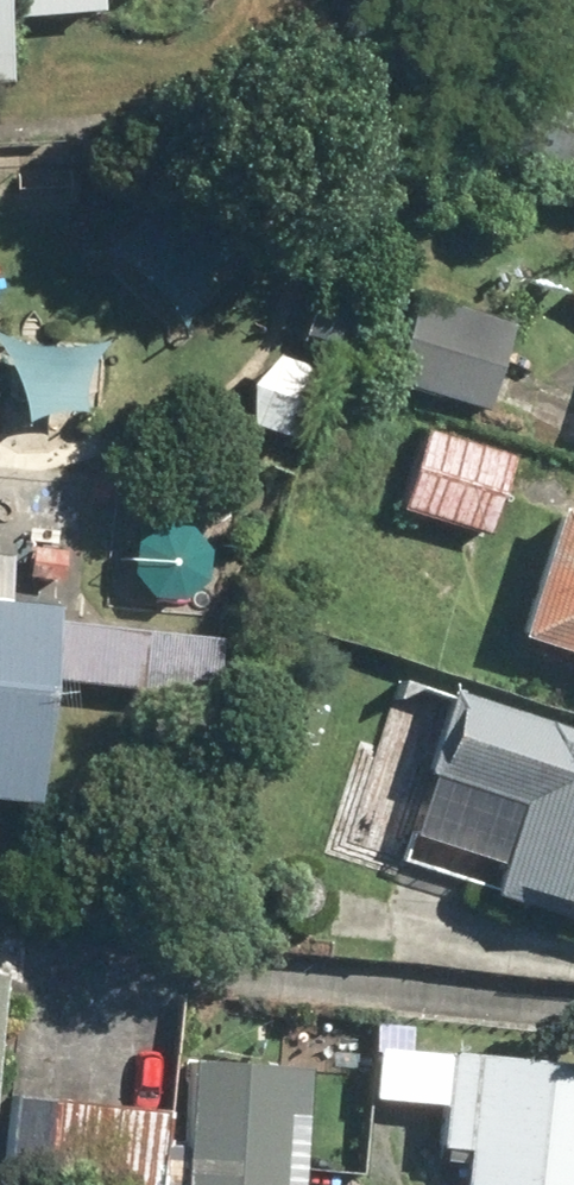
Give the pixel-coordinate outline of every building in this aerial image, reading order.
[(97,11),(96,0),(0,0),(0,19),(97,11)] [(479,412),(510,319),(413,288),(383,381),(479,412)] [(484,536),(510,454),(421,425),(394,508),(484,536)] [(551,507),(510,635),(573,656),(573,514),(551,507)] [(0,598),(0,799),(33,801),(43,676),(210,690),(214,637),(48,623),(50,602),(0,598)] [(538,720),(483,892),(573,921),(573,731),(538,720)] [(441,1048),(431,1147),(460,1150),(457,1184),(470,1184),(573,1184),(573,1062),(441,1048)] [(285,1063),(183,1056),(174,1184),(277,1184),(285,1063)] [(165,1108),(9,1092),(0,1178),(68,1184),(157,1184),(165,1108)]
